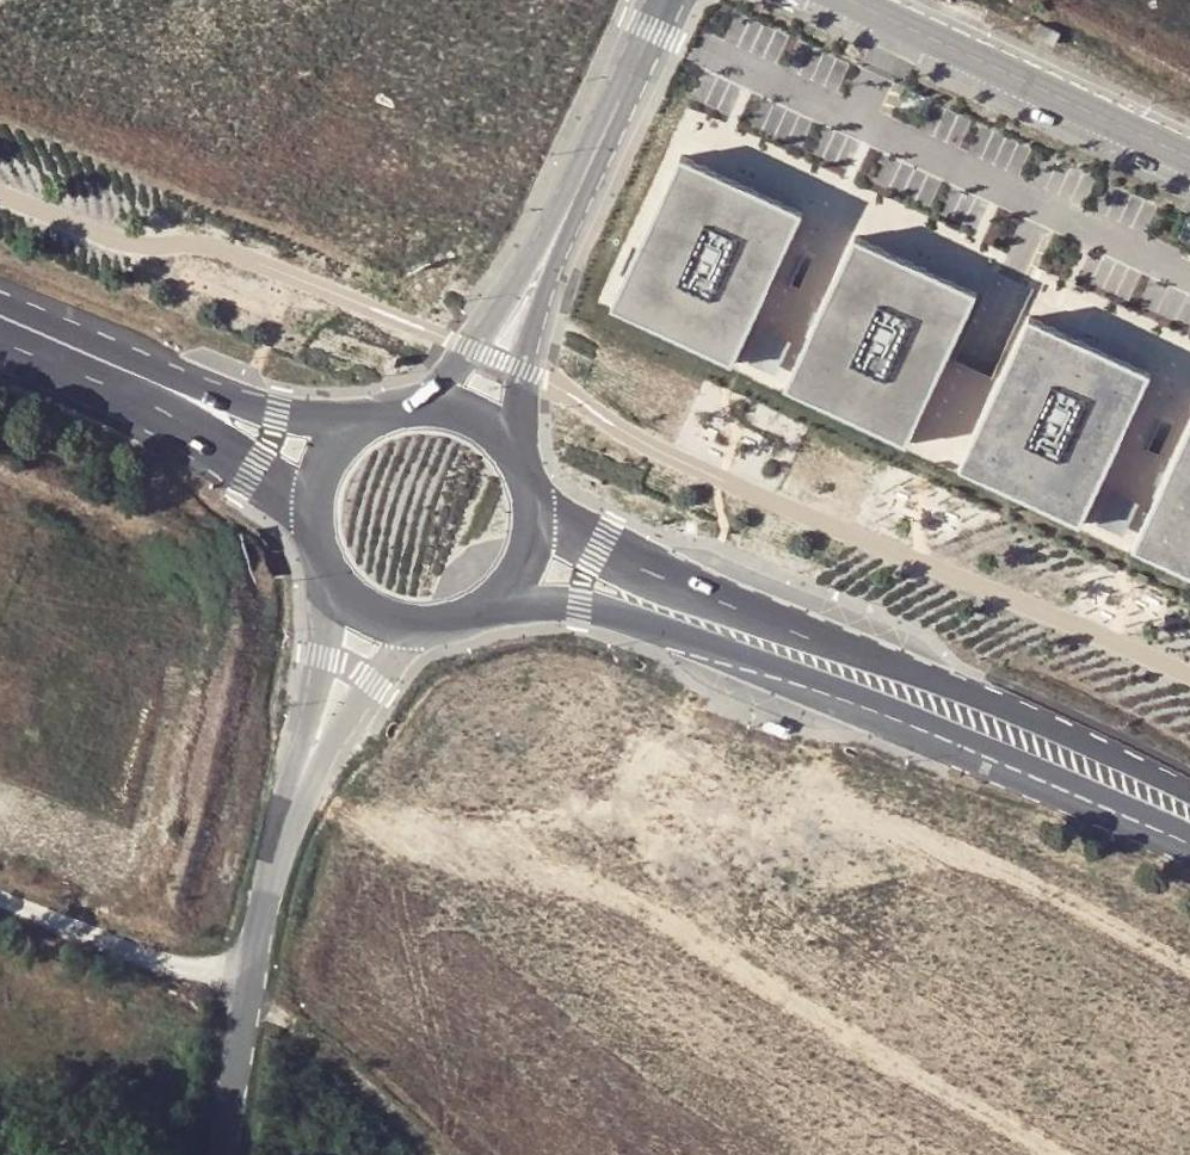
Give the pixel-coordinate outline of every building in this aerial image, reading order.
[(805,213),(682,155),(611,305),(731,364),(805,213)] [(982,296),(860,238),(788,389),(909,448),(982,296)] [(1156,377),(1034,320),(962,470),(1082,529),(1156,377)] [(943,379),(939,394),(969,402),(973,387),(943,379)] [(1128,548),(1189,578),(1189,420),(1128,548)] [(1126,531),(1137,497),(1114,489),(1103,524),(1126,531)]
